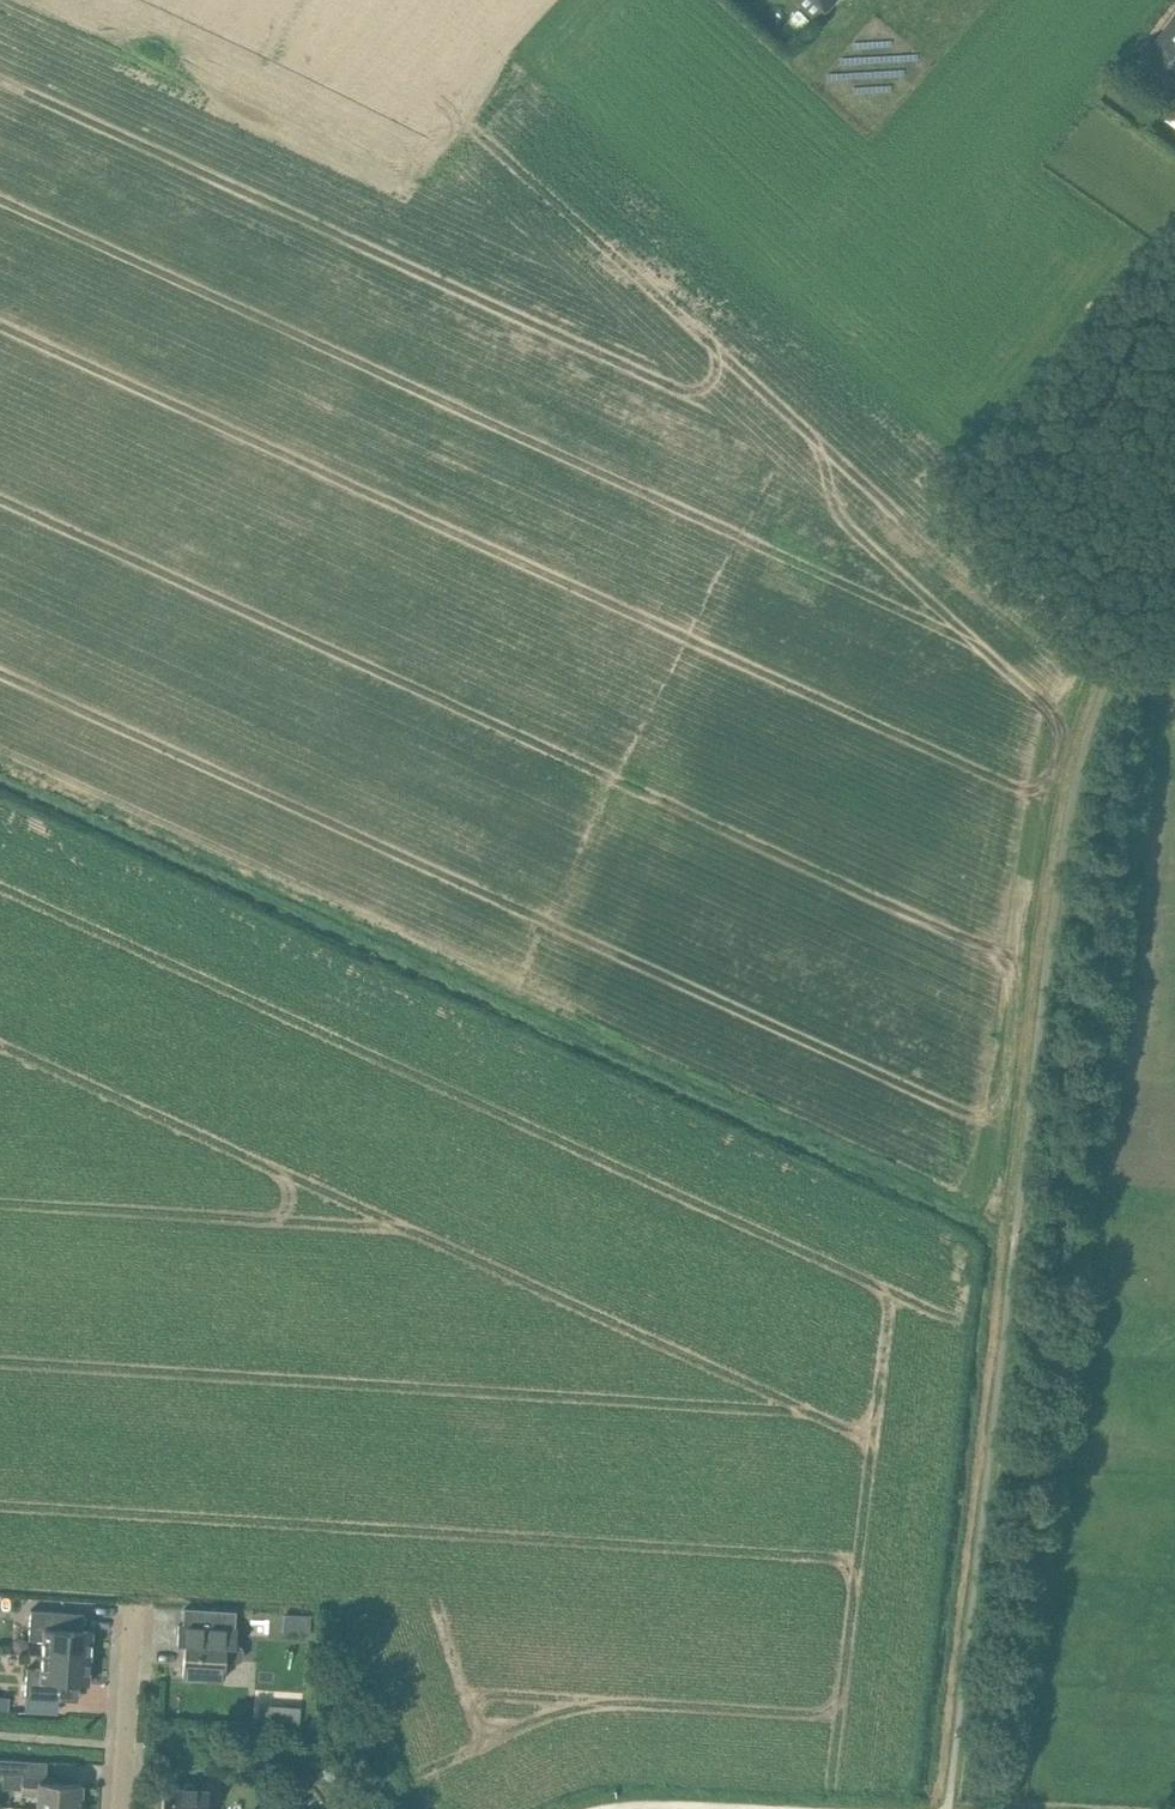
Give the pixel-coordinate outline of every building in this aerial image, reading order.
[(826,10),(835,0),(815,0),(826,10)] [(1174,72),(1174,15),(1148,53),(1174,72)] [(179,1624),(177,1643),(179,1643),(185,1643),(184,1655),(184,1657),(183,1676),(207,1678),(224,1679),(225,1660),(235,1661),(239,1661),(243,1658),(243,1648),(241,1646),(236,1645),(237,1628),(235,1628),(236,1611),(183,1608),(182,1625),(179,1624)] [(44,1640),(43,1654),(90,1657),(92,1631),(64,1629),(65,1611),(31,1609),(29,1639),(44,1640)] [(89,1684),(90,1657),(43,1654),(42,1668),(27,1667),(25,1697),(59,1699),(60,1682),(89,1684)] [(8,1712),(9,1697),(0,1696),(0,1711),(8,1712)] [(21,1759),(0,1758),(0,1775),(20,1776),(21,1759)] [(37,1808),(51,1808),(80,1808),(82,1783),(48,1781),(49,1775),(23,1774),(22,1792),(38,1793),(37,1808)] [(188,1788),(164,1786),(162,1808),(207,1808),(209,1789),(188,1788)]
